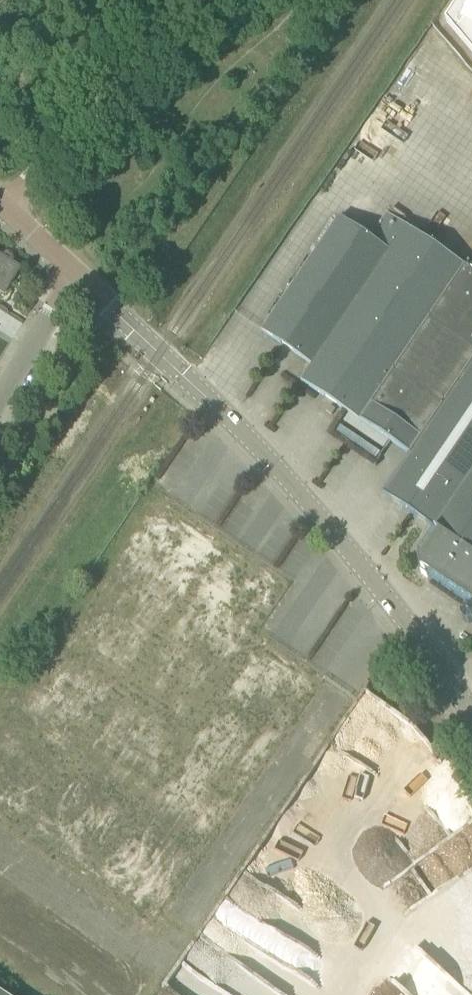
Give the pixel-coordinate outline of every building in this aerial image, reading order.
[(448,22),(471,51),(471,0),(463,0),(448,22)] [(471,167),(471,86),(427,57),(371,143),(453,196),(471,167)] [(383,493),(437,530),(437,529),(440,531),(423,556),(420,554),(419,555),(421,566),(471,600),(471,271),(387,213),(370,239),(339,217),(262,332),(312,363),(301,381),(350,412),(409,453),(383,493)] [(5,294),(13,280),(20,269),(0,256),(0,291),(5,294)] [(466,608),(462,613),(463,620),(469,624),(471,623),(471,607),(466,608)] [(424,944),(392,979),(410,994),(423,994),(417,978),(453,985),(451,994),(471,994),(471,988),(424,944)]
